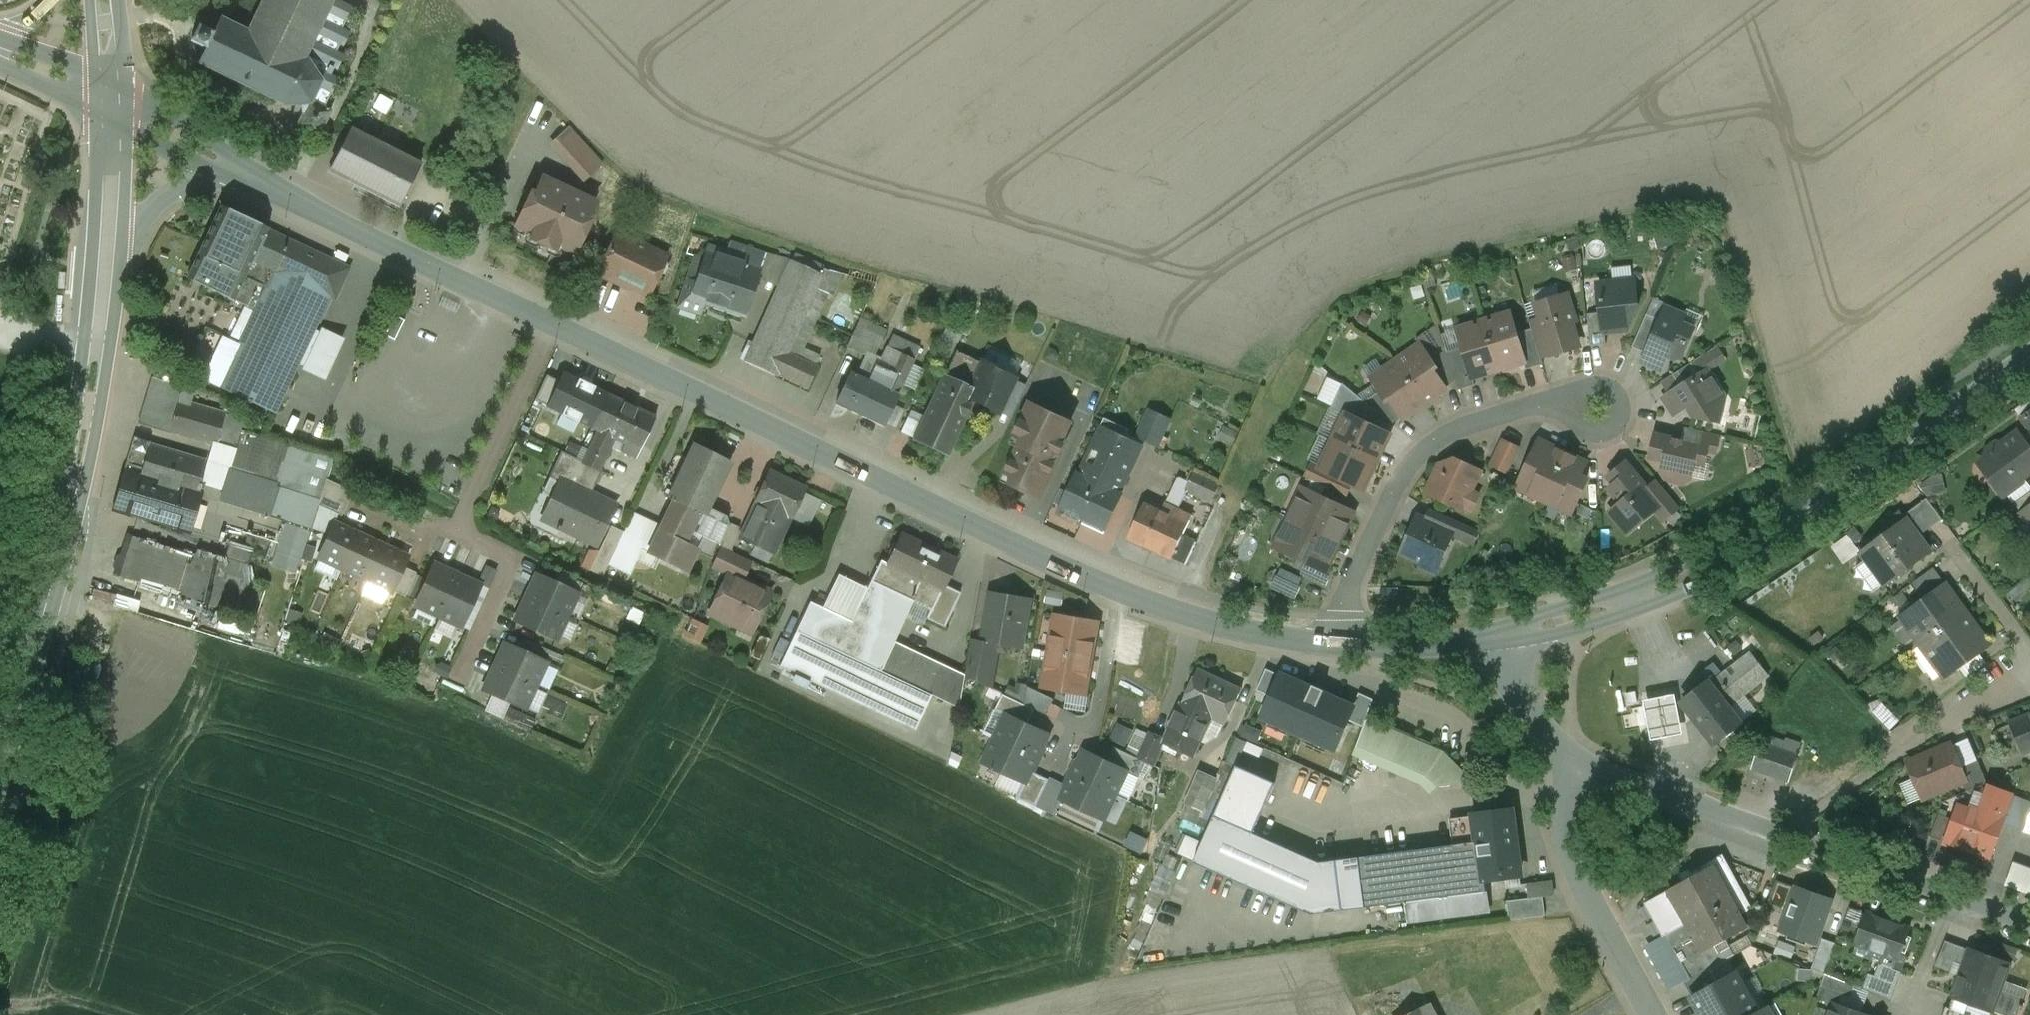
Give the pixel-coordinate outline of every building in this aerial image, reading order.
[(247,31),(220,18),(213,32),(198,25),(190,41),(205,48),(198,63),(237,82),(233,90),(242,95),(247,86),(285,105),(301,103),(302,112),(303,112),(297,125),(319,136),(331,110),(324,107),(331,92),(332,92),(339,79),(331,75),(334,68),(338,70),(345,55),(336,51),(340,44),(343,46),(350,32),(343,28),(346,21),(349,23),(356,8),(339,0),(262,0),(247,31)] [(598,161),(568,127),(554,139),(584,173),(598,161)] [(419,165),(350,130),(329,170),(399,205),(419,165)] [(595,202),(541,177),(533,195),(530,193),(515,225),(533,234),(531,240),(547,247),(550,240),(556,243),(555,244),(575,254),(590,222),(587,220),(595,202)] [(268,228),(220,206),(186,278),(234,301),(267,229),(268,228)] [(344,266),(267,229),(234,301),(245,306),(229,340),(222,336),(202,379),(247,400),(247,402),(250,404),(251,402),(275,413),(300,358),(312,334),(344,266)] [(668,255),(617,231),(599,270),(649,294),(668,255)] [(765,255),(729,243),(725,257),(761,269),(766,253),(765,253),(765,255)] [(725,257),(705,250),(703,257),(690,295),(689,298),(704,303),(745,316),(758,278),(761,269),(725,257)] [(779,288),(746,361),(776,375),(777,373),(786,353),(816,289),(822,274),(822,273),(791,260),(766,253),(761,269),(758,278),(779,288)] [(695,256),(687,278),(694,280),(690,295),(703,257),(702,257),(702,259),(695,256)] [(835,272),(824,269),(822,273),(822,274),(816,289),(826,292),(835,272)] [(0,272),(0,298),(2,299),(9,275),(0,272)] [(694,280),(687,278),(677,307),(696,312),(702,310),(704,303),(689,298),(690,295),(694,280)] [(1634,281),(1598,285),(1601,312),(1603,330),(1606,330),(1628,328),(1637,306),(1634,281)] [(1567,294),(1537,303),(1542,319),(1552,353),(1553,354),(1579,346),(1571,322),(1575,321),(1567,294)] [(1685,315),(1666,307),(1661,320),(1646,353),(1643,361),(1661,369),(1669,351),(1682,357),(1694,329),(1681,324),(1685,315)] [(1601,312),(1588,313),(1591,345),(1607,344),(1606,330),(1603,330),(1601,312)] [(1517,333),(1511,313),(1484,321),(1499,369),(1525,361),(1526,361),(1517,333)] [(1647,314),(1633,347),(1646,353),(1661,320),(1647,314)] [(404,320),(394,315),(385,335),(395,340),(404,320)] [(879,357),(890,327),(861,317),(850,347),(879,357)] [(1552,353),(1542,319),(1530,322),(1532,328),(1541,357),(1542,356),(1552,353)] [(1484,321),(1457,329),(1463,347),(1472,377),(1473,377),(1499,369),(1484,321)] [(1532,328),(1517,333),(1526,361),(1525,361),(1527,369),(1544,364),(1542,356),(1541,357),(1532,328)] [(342,340),(323,331),(320,338),(312,334),(300,358),(308,362),(305,369),(324,378),(342,340)] [(887,346),(870,382),(850,372),(837,400),(884,423),(914,359),(887,346)] [(1446,347),(1430,357),(1437,366),(1434,369),(1446,387),(1456,381),(1456,380),(1446,347)] [(1463,347),(1448,352),(1446,347),(1456,380),(1456,381),(1459,389),(1476,384),(1473,377),(1472,377),(1463,347)] [(1430,357),(1425,349),(1416,355),(1412,350),(1397,361),(1425,403),(1447,389),(1446,387),(1434,369),(1437,366),(1430,357)] [(1016,378),(956,350),(944,376),(976,391),(972,399),(1000,412),(1009,392),(1015,380),(1016,378)] [(817,367),(786,353),(777,373),(807,387),(817,367)] [(1425,403),(1397,361),(1381,372),(1384,377),(1375,383),(1381,391),(1387,400),(1390,398),(1403,417),(1403,418),(1425,403)] [(1693,361),(1663,380),(1671,393),(1701,374),(1693,361)] [(1671,393),(1664,397),(1675,414),(1688,405),(1695,416),(1720,421),(1725,398),(1708,370),(1701,374),(1671,393)] [(560,382),(546,375),(534,400),(561,413),(560,415),(578,424),(578,422),(591,427),(607,395),(594,389),(595,387),(578,379),(577,381),(564,375),(560,382)] [(944,376),(915,439),(947,454),(972,399),(976,391),(944,376)] [(183,386),(156,378),(155,382),(153,381),(149,394),(150,395),(142,422),(142,423),(237,451),(243,430),(244,431),(247,421),(225,414),(225,413),(191,403),(195,390),(194,390),(194,391),(183,387),(183,386)] [(1028,385),(1015,380),(1009,392),(1022,398),(1028,385)] [(1365,401),(1343,383),(1331,408),(1346,415),(1346,414),(1363,422),(1371,406),(1365,401)] [(1381,391),(1365,401),(1371,406),(1392,424),(1403,417),(1390,398),(1387,400),(1381,391)] [(1022,398),(1009,392),(1000,411),(1013,417),(1022,398)] [(583,462),(599,470),(600,469),(615,438),(625,443),(621,450),(637,457),(656,417),(607,394),(607,395),(591,427),(598,430),(583,462)] [(1071,422),(1031,404),(1016,436),(1023,439),(1007,474),(1014,477),(1012,483),(1040,496),(1066,441),(1063,439),(1071,422)] [(1171,421),(1150,411),(1138,436),(1159,445),(1171,421)] [(2022,417),(2029,429),(2029,411),(2022,417)] [(1363,422),(1346,414),(1346,415),(1334,441),(1377,461),(1389,436),(1374,429),(1374,427),(1363,422)] [(1142,446),(1102,428),(1080,475),(1119,494),(1142,446)] [(244,431),(243,430),(237,451),(232,468),(232,469),(253,476),(250,488),(244,508),(267,515),(276,486),(298,492),(288,523),(310,529),(318,505),(326,479),(333,457),(244,431)] [(2003,442),(2002,447),(1986,459),(1996,473),(1993,474),(1992,481),(2000,491),(2007,493),(2023,481),(2021,479),(2029,472),(2029,430),(2021,436),(2018,431),(2003,442)] [(1719,435),(1705,432),(1702,445),(1708,447),(1707,448),(1715,450),(1719,435)] [(1702,445),(1655,435),(1651,456),(1665,459),(1662,470),(1668,471),(1667,477),(1684,481),(1691,477),(1695,460),(1704,462),(1707,448),(1708,447),(1702,445)] [(1377,461),(1334,441),(1321,467),(1321,468),(1345,479),(1364,488),(1377,461)] [(1520,448),(1504,441),(1493,464),(1509,472),(1520,448)] [(198,458),(150,443),(141,473),(127,469),(115,510),(188,531),(199,495),(197,495),(198,489),(200,489),(202,485),(200,484),(205,466),(197,464),(198,458)] [(694,444),(669,497),(669,498),(665,506),(670,509),(662,526),(653,544),(649,552),(687,569),(696,550),(683,544),(694,522),(698,525),(700,525),(706,512),(730,462),(694,444)] [(1549,451),(1537,445),(1519,483),(1530,489),(1528,492),(1545,500),(1567,453),(1551,445),(1549,451)] [(583,462),(562,452),(562,451),(561,451),(548,478),(559,483),(562,477),(592,491),(602,470),(600,469),(599,470),(583,462)] [(1587,462),(1567,453),(1545,500),(1561,507),(1562,504),(1573,509),(1587,479),(1580,476),(1587,462)] [(1455,459),(1443,463),(1429,492),(1461,508),(1479,470),(1455,459)] [(1345,479),(1321,468),(1321,467),(1313,463),(1306,477),(1325,486),(1339,493),(1339,492),(1345,479)] [(1647,489),(1626,463),(1611,476),(1617,483),(1611,488),(1623,502),(1611,512),(1623,526),(1640,513),(1644,518),(1655,509),(1661,505),(1647,489)] [(253,476),(232,469),(232,468),(229,467),(225,481),(250,488),(253,476)] [(1221,483),(1195,470),(1189,482),(1178,477),(1175,484),(1212,502),(1221,483)] [(769,472),(754,503),(755,503),(738,539),(773,555),(789,519),(790,519),(804,489),(769,472)] [(1080,475),(1078,474),(1060,512),(1083,522),(1085,518),(1106,528),(1121,495),(1119,494),(1080,475)] [(592,491),(562,477),(559,483),(543,518),(558,525),(556,529),(559,531),(561,527),(597,543),(616,503),(592,491)] [(353,491),(326,479),(318,505),(342,516),(353,491)] [(1680,508),(1657,481),(1647,489),(1661,505),(1655,509),(1665,521),(1680,508)] [(1339,493),(1325,486),(1321,496),(1342,507),(1347,496),(1339,492),(1339,493)] [(1162,511),(1145,503),(1129,538),(1172,558),(1173,557),(1183,535),(1193,515),(1179,509),(1186,495),(1173,488),(1162,511)] [(1321,496),(1307,490),(1302,501),(1292,505),(1294,510),(1290,517),(1339,541),(1353,512),(1342,507),(1321,496)] [(2014,503),(2021,512),(2029,506),(2029,491),(2014,503)] [(1927,498),(1904,515),(1906,518),(1907,518),(1920,535),(1943,519),(1927,498)] [(2020,513),(2029,526),(2029,506),(2021,512),(2020,513)] [(662,526),(633,512),(623,532),(608,564),(626,573),(643,539),(653,544),(662,526)] [(727,522),(706,512),(700,525),(698,525),(695,532),(719,543),(727,522)] [(1481,531),(1449,516),(1443,529),(1453,533),(1453,534),(1475,544),(1481,531)] [(1339,541),(1290,517),(1287,525),(1282,527),(1285,537),(1280,548),(1307,561),(1313,564),(1326,570),(1339,541)] [(1443,529),(1417,517),(1402,552),(1423,562),(1433,558),(1441,562),(1453,534),(1453,533),(1443,529)] [(1906,518),(1861,552),(1885,585),(1931,550),(1920,535),(1907,518),(1906,518)] [(334,522),(318,558),(343,570),(359,534),(334,522)] [(739,528),(727,522),(719,543),(719,545),(732,550),(739,528)] [(310,529),(288,523),(281,546),(302,553),(310,529)] [(611,525),(590,570),(602,576),(608,564),(623,532),(611,525)] [(957,560),(901,534),(902,534),(901,533),(886,563),(880,560),(869,581),(912,601),(930,610),(926,618),(944,627),(960,593),(945,585),(957,560)] [(383,545),(359,534),(343,570),(367,581),(383,545)] [(1183,535),(1173,557),(1187,564),(1197,542),(1183,535)] [(225,558),(199,550),(193,557),(181,553),(182,552),(131,536),(124,556),(119,558),(116,566),(120,570),(118,575),(118,576),(118,575),(233,611),(233,612),(255,619),(264,590),(255,587),(251,567),(248,566),(253,550),(230,542),(225,558)] [(268,539),(254,536),(248,537),(246,546),(249,548),(266,551),(268,539)] [(383,545),(367,581),(392,592),(392,591),(403,567),(408,556),(383,545)] [(750,563),(720,549),(712,566),(730,574),(730,573),(742,579),(750,563)] [(1313,564),(1307,561),(1302,572),(1308,575),(1313,564)] [(481,585),(434,563),(415,605),(462,626),(481,585)] [(403,567),(392,591),(405,597),(416,573),(403,567)] [(1934,567),(1911,583),(1925,602),(1947,585),(1934,567)] [(1275,589),(1300,597),(1307,577),(1282,569),(1275,589)] [(578,593),(537,573),(515,621),(557,640),(578,593)] [(742,579),(730,573),(730,574),(714,607),(718,618),(728,622),(738,619),(752,625),(768,591),(754,585),(753,586),(751,587),(744,584),(743,581),(744,580),(742,579)] [(912,601),(869,581),(861,597),(834,584),(822,607),(810,601),(779,665),(915,729),(930,694),(959,708),(964,680),(903,651),(891,674),(881,669),(912,601)] [(1925,602),(1902,619),(1920,644),(1923,642),(1966,610),(1947,585),(1925,602)] [(1030,600),(990,593),(982,640),(1022,647),(1030,600)] [(1966,610),(1923,642),(1944,670),(1945,672),(1956,663),(1988,640),(1966,610)] [(1097,622),(1062,616),(1061,624),(1054,629),(1050,651),(1091,658),(1097,622)] [(688,636),(704,643),(711,625),(696,618),(688,636)] [(547,661),(505,642),(484,690),(525,708),(547,661)] [(986,646),(970,643),(965,675),(979,682),(986,646)] [(1091,658),(1050,651),(1046,672),(1051,680),(1050,687),(1085,693),(1091,658)] [(1751,651),(1710,683),(1728,707),(1769,675),(1751,651)] [(1956,663),(1945,672),(1944,670),(1929,681),(1940,696),(1966,677),(1956,663)] [(1242,689),(1199,668),(1182,703),(1211,717),(1226,724),(1242,689)] [(1271,698),(1281,676),(1266,669),(1256,691),(1271,698)] [(1264,714),(1283,722),(1281,727),(1316,742),(1318,738),(1337,746),(1348,721),(1354,707),(1353,706),(1324,693),(1325,691),(1313,686),(1312,688),(1281,674),(1281,676),(1271,698),(1264,714)] [(1710,683),(1708,682),(1683,701),(1715,742),(1740,723),(1728,707),(1710,683)] [(1055,699),(1028,686),(1024,703),(1036,709),(1047,714),(1055,699)] [(1024,703),(1003,693),(996,709),(1006,715),(1010,716),(1011,715),(1029,724),(1036,709),(1024,703)] [(1359,693),(1353,706),(1354,707),(1348,721),(1363,728),(1373,700),(1359,693)] [(1674,695),(1643,701),(1651,741),(1683,735),(1674,695)] [(500,700),(494,712),(521,724),(526,712),(500,700)] [(1182,703),(1179,710),(1177,709),(1170,726),(1171,726),(1165,739),(1162,746),(1164,746),(1174,751),(1178,750),(1179,748),(1194,755),(1211,717),(1182,703)] [(2010,721),(2023,753),(2029,751),(2029,713),(2010,721)] [(1029,724),(1011,715),(1010,716),(1006,715),(995,738),(1038,758),(1049,733),(1029,724)] [(1408,737),(1367,719),(1358,744),(1397,760),(1408,737)] [(1165,739),(1150,732),(1138,757),(1147,762),(1155,765),(1164,746),(1162,746),(1165,739)] [(1408,737),(1397,760),(1428,774),(1438,783),(1467,778),(1467,777),(1444,752),(1408,737)] [(1038,758),(995,738),(990,749),(992,754),(987,764),(1025,782),(1026,782),(1032,770),(1038,758)] [(1791,748),(1785,746),(1783,751),(1762,743),(1753,768),(1789,781),(1797,756),(1790,753),(1791,748)] [(1138,757),(1115,746),(1108,761),(1128,770),(1127,771),(1140,777),(1147,762),(1138,757)] [(1950,746),(1909,763),(1924,796),(1963,780),(1965,779),(1959,766),(1950,746)] [(1108,761),(1085,750),(1073,775),(1116,795),(1127,771),(1128,770),(1108,761)] [(1977,758),(1959,766),(1965,779),(1963,780),(1968,791),(1987,783),(1977,758)] [(1253,834),(1253,833),(1275,783),(1237,766),(1214,817),(1253,834)] [(1050,779),(1032,770),(1026,782),(1025,782),(1018,797),(1037,806),(1050,779)] [(1200,770),(1185,803),(1203,811),(1218,778),(1200,770)] [(1116,795),(1073,775),(1062,799),(1101,817),(1105,808),(1111,806),(1116,795)] [(1982,807),(1972,803),(1971,803),(1968,811),(1958,807),(1945,842),(1989,858),(2002,822),(2005,816),(2003,815),(2008,800),(2011,793),(1990,785),(1982,807)] [(2012,794),(2009,800),(2008,800),(2003,815),(2005,816),(2002,822),(2024,830),(2029,814),(2029,801),(2012,794)] [(1512,809),(1474,814),(1478,841),(1483,879),(1484,879),(1521,874),(1512,809)] [(1950,817),(1939,813),(1930,836),(1942,840),(1950,817)] [(1474,816),(1451,819),(1454,844),(1478,841),(1474,816)] [(1319,863),(1253,833),(1253,834),(1214,817),(1194,862),(1312,915),(1363,908),(1357,858),(1319,863)] [(1454,844),(1357,858),(1363,908),(1407,901),(1486,891),(1484,879),(1483,879),(1478,841),(1454,844)] [(2014,862),(2006,885),(2029,893),(2029,868),(2014,862)] [(1713,865),(1669,889),(1670,891),(1687,922),(1694,935),(1703,951),(1704,951),(1747,927),(1713,865)] [(1552,880),(1528,883),(1530,898),(1543,896),(1554,895),(1552,880)] [(1831,900),(1797,887),(1787,916),(1792,917),(1787,934),(1815,944),(1831,900)] [(1486,891),(1407,901),(1410,921),(1489,911),(1487,891),(1486,891)] [(1649,902),(1666,934),(1687,922),(1670,891),(1649,902)] [(1530,898),(1508,900),(1510,919),(1546,915),(1543,896),(1530,898)] [(1908,929),(1867,914),(1868,913),(1866,913),(1855,945),(1856,945),(1856,944),(1885,955),(1881,965),(1893,969),(1897,959),(1899,960),(1910,929),(1909,928),(1908,929)] [(1687,922),(1666,934),(1673,946),(1694,935),(1687,922)] [(1768,925),(1760,944),(1776,951),(1784,932),(1768,925)] [(1703,951),(1694,935),(1673,946),(1690,979),(1708,969),(1713,966),(1704,951),(1703,951)] [(1836,944),(1823,939),(1812,968),(1825,974),(1836,944)] [(1965,947),(1945,940),(1935,966),(1951,972),(1955,961),(1966,965),(1971,951),(1969,951),(1969,949),(1965,948),(1965,947)] [(1970,949),(1969,949),(1969,951),(1971,951),(1966,965),(1962,976),(1961,975),(1953,996),(1958,998),(1954,1009),(1964,1012),(1968,1001),(2005,1014),(2018,1014),(2021,1007),(2023,1008),(2024,1005),(2022,1004),(2024,998),(2000,989),(2009,963),(1970,949)] [(1881,965),(1878,964),(1874,976),(1868,973),(1862,990),(1869,992),(1891,1001),(1901,972),(1893,969),(1881,965)] [(1708,969),(1690,979),(1684,982),(1693,997),(1717,984),(1708,969)] [(1763,1009),(1755,995),(1751,997),(1738,973),(1717,984),(1693,997),(1692,998),(1702,1014),(1751,1014),(1763,1009)] [(1855,986),(1825,974),(1817,998),(1833,1004),(1839,1006),(1842,997),(1850,1000),(1855,986)] [(1862,990),(1855,986),(1850,1000),(1842,997),(1839,1006),(1861,1014),(1869,992),(1862,990)] [(1833,1004),(1829,1014),(1864,1014),(1861,1014),(1839,1006),(1833,1004)] [(1424,1006),(1406,1014),(1429,1014),(1424,1006)] [(1751,1014),(1772,1014),(1767,1006),(1763,1009),(1751,1014)] [(1946,1006),(1943,1014),(1971,1014),(1954,1009),(1946,1006)]
